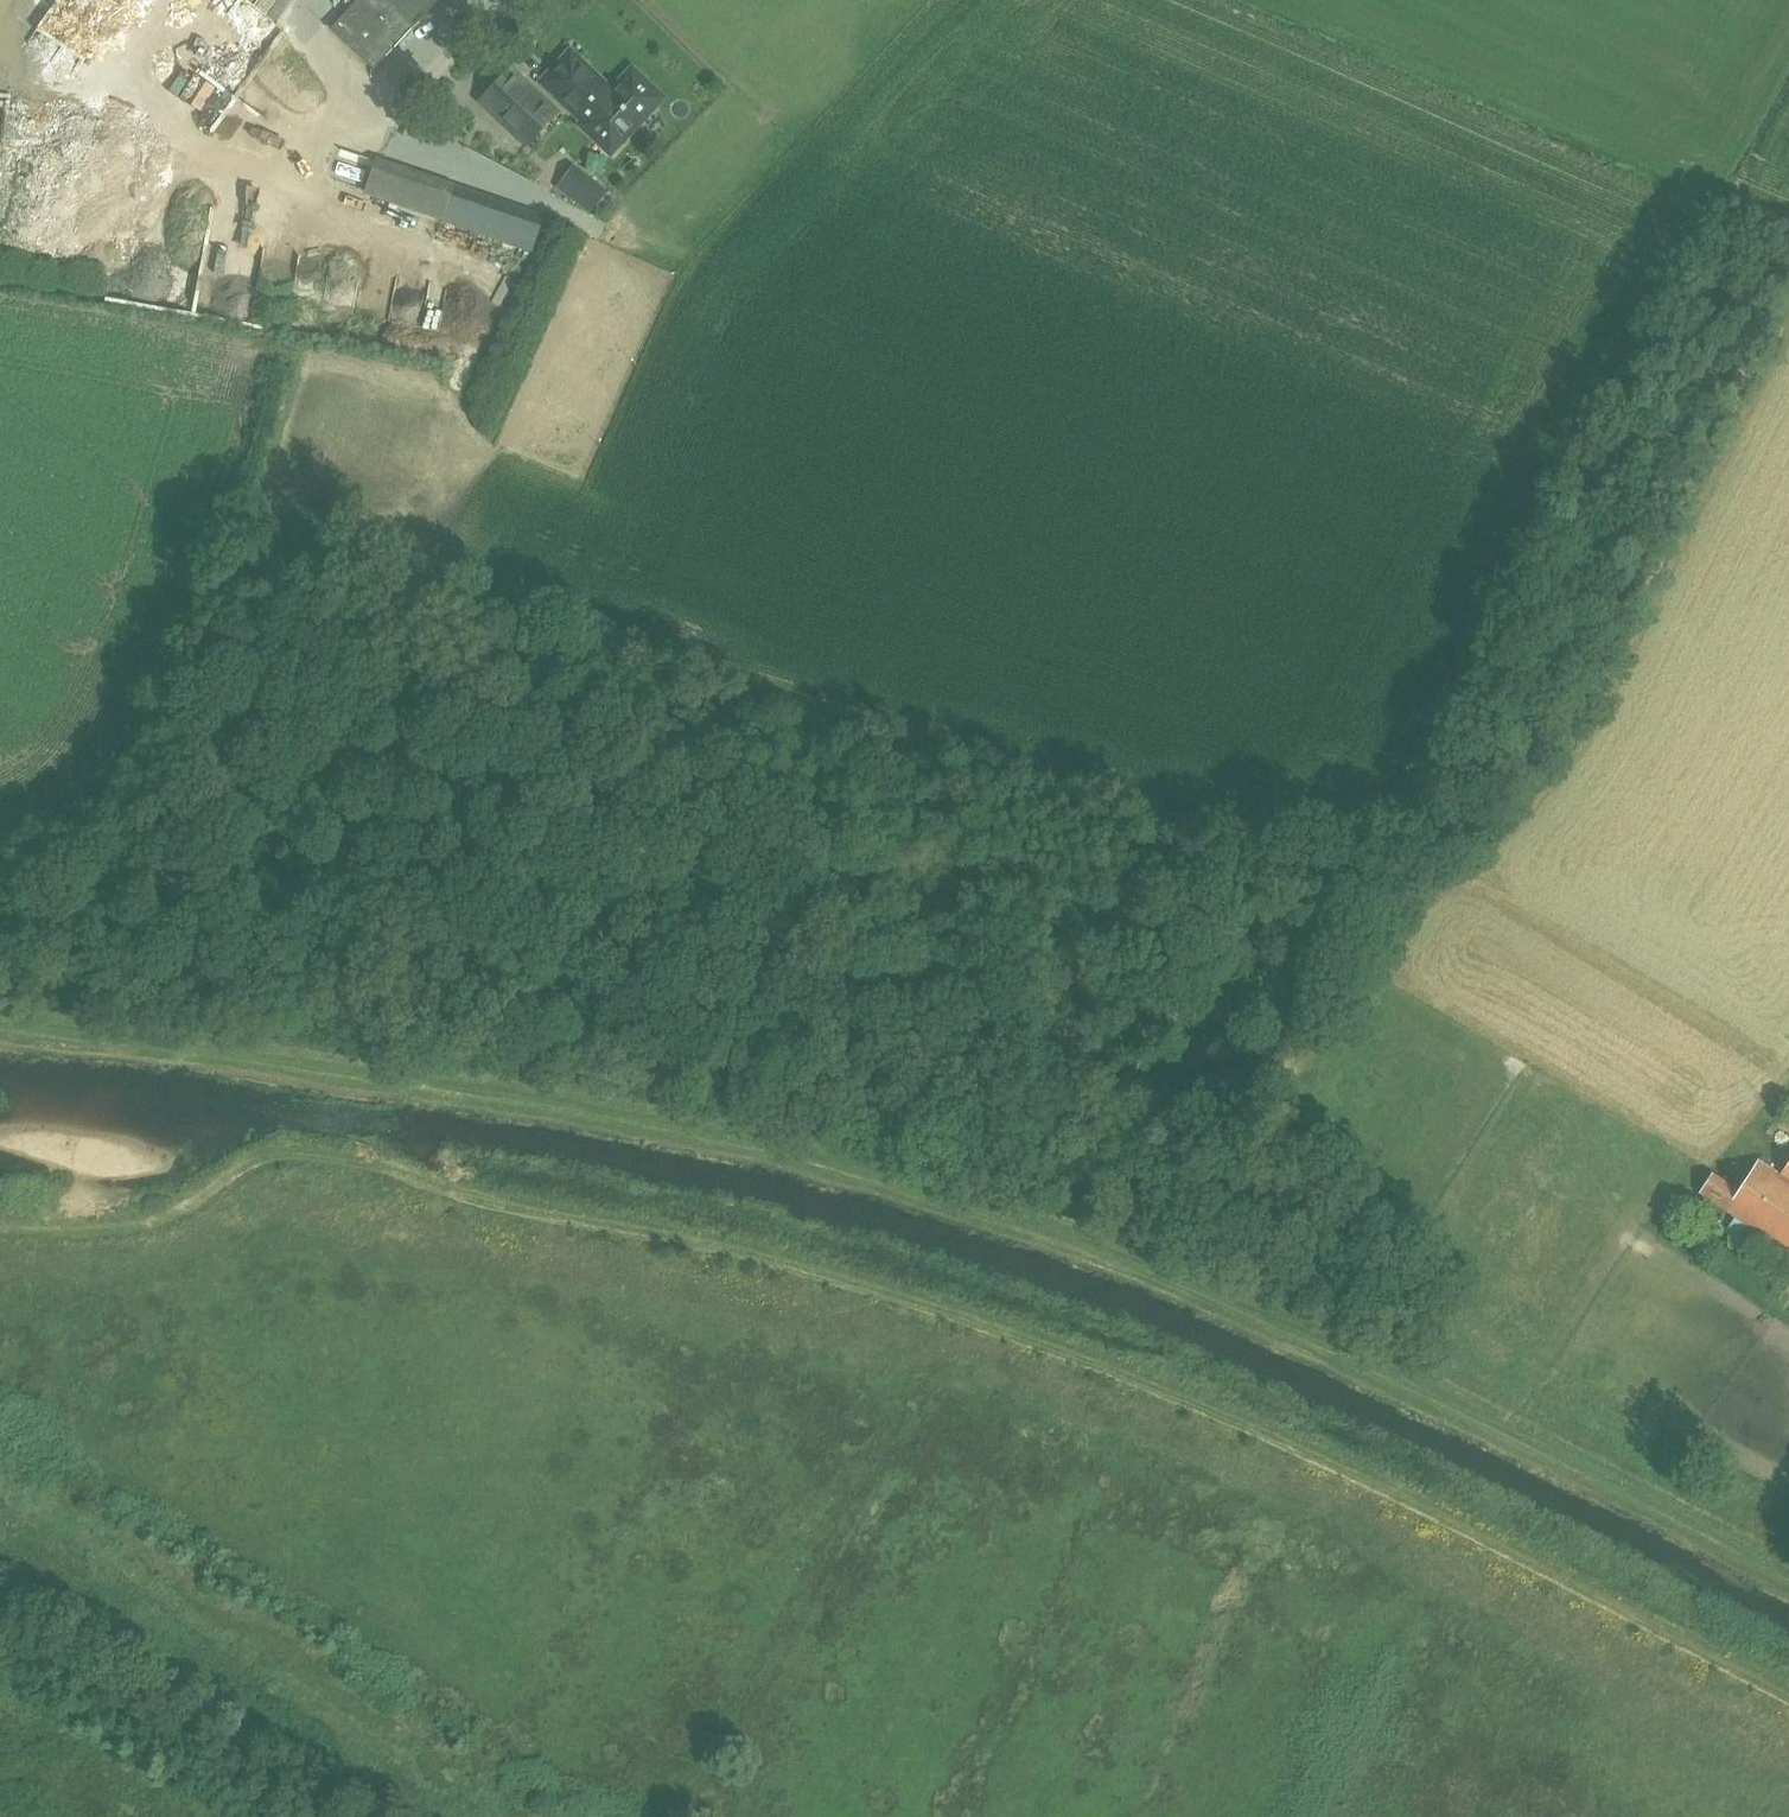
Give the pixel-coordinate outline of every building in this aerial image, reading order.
[(266,9),(250,0),(245,0),(211,60),(239,75),(259,40),(284,54),(298,29),(291,25),(301,8),(287,0),(271,0),(266,9)] [(331,29),(374,69),(439,0),(357,0),(331,29)] [(537,86),(578,125),(575,128),(612,163),(668,103),(632,69),(612,90),(570,51),(537,86)] [(257,91),(276,65),(262,54),(243,81),(257,91)] [(529,143),(557,112),(511,68),(482,99),(529,143)] [(137,129),(145,133),(122,181),(169,204),(202,138),(146,110),(137,129)] [(336,148),(331,178),(342,179),(347,150),(336,148)] [(443,220),(456,183),(376,156),(364,194),(443,220)] [(573,203),(589,181),(571,168),(555,189),(573,203)] [(612,170),(601,176),(612,192),(622,186),(612,170)] [(596,230),(616,239),(621,229),(601,220),(596,230)] [(512,238),(508,251),(525,257),(529,243),(512,238)] [(1781,1173),(1759,1159),(1738,1190),(1713,1173),(1700,1192),(1756,1230),(1754,1233),(1788,1256),(1788,1161),(1781,1173)]
